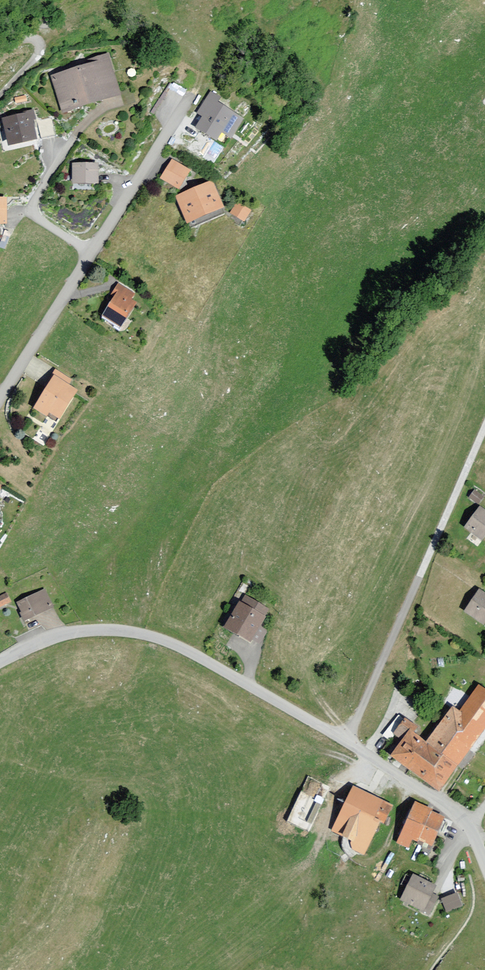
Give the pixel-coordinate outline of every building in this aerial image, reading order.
[(107,61),(45,77),(54,112),(117,96),(107,61)] [(208,98),(188,126),(211,143),(232,115),(208,98)] [(0,121),(0,136),(2,147),(35,140),(30,115),(0,121)] [(38,118),(39,134),(52,133),(50,117),(38,118)] [(185,172),(166,161),(153,182),(171,193),(185,172)] [(94,166),(65,166),(65,186),(93,187),(94,166)] [(209,184),(170,197),(181,226),(219,213),(209,184)] [(232,205),(226,215),(238,222),(244,212),(232,205)] [(116,287),(96,317),(117,330),(136,300),(116,287)] [(53,373),(29,412),(52,427),(76,387),(53,373)] [(473,492),(467,500),(475,506),(481,499),(473,492)] [(478,511),(462,534),(482,548),(484,543),(484,516),(478,511)] [(12,606),(23,626),(52,611),(41,591),(12,606)] [(476,592),(461,616),(484,629),(484,627),(484,598),(476,592)] [(219,629),(246,644),(266,611),(239,595),(219,629)] [(434,794),(484,723),(484,693),(476,687),(457,714),(449,708),(422,746),(405,734),(386,760),(434,794)] [(309,774),(289,821),(309,829),(321,801),(314,798),(322,780),(309,774)] [(391,808),(350,789),(330,834),(348,841),(346,848),(364,856),(378,824),(383,826),(391,808)] [(442,818),(411,805),(395,844),(407,849),(411,840),(430,848),(442,818)] [(435,887),(408,877),(398,903),(425,914),(435,887)] [(455,894),(438,900),(444,914),(460,908),(455,894)]
